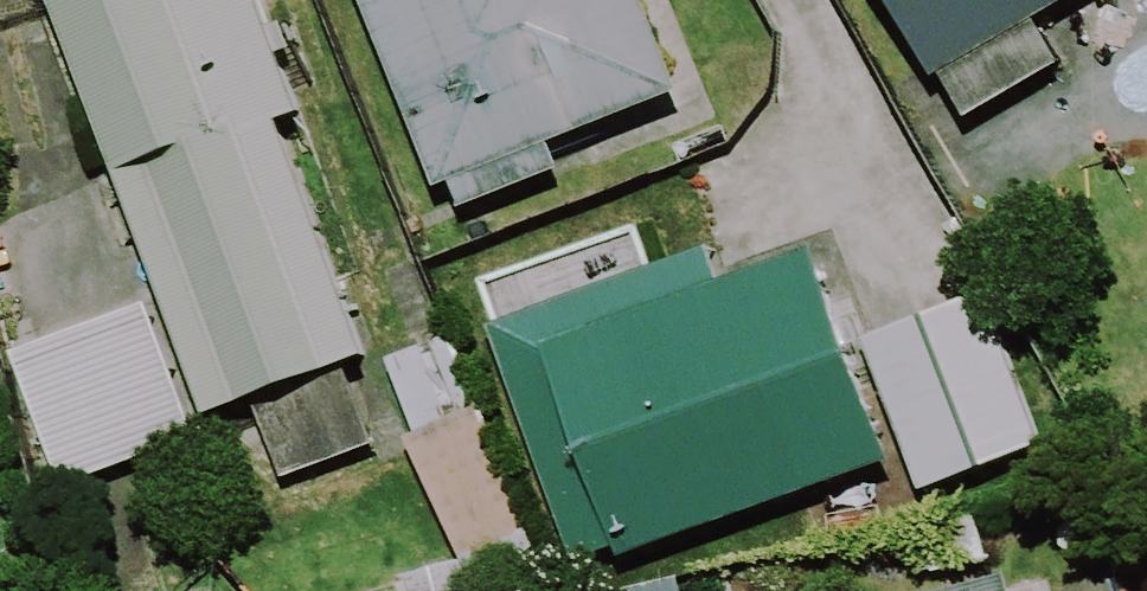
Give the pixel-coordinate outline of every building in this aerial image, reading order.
[(254,0),(45,0),(199,410),(359,351),(271,117),(295,108),(254,0)] [(430,185),(445,179),(455,204),(555,165),(545,138),(673,88),(638,0),(357,0),(430,185)] [(930,78),(936,74),(960,115),(1055,58),(1030,16),(1058,0),(884,0),(930,78)] [(704,242),(484,319),(570,559),(610,545),(613,553),(882,458),(807,246),(717,278),(704,242)] [(1041,441),(984,287),(859,334),(916,487),(1041,441)] [(192,433),(141,299),(7,349),(58,484),(192,433)] [(450,330),(384,355),(413,432),(403,436),(459,581),(535,552),(450,330)] [(1000,569),(916,590),(1006,590),(1000,569)]
